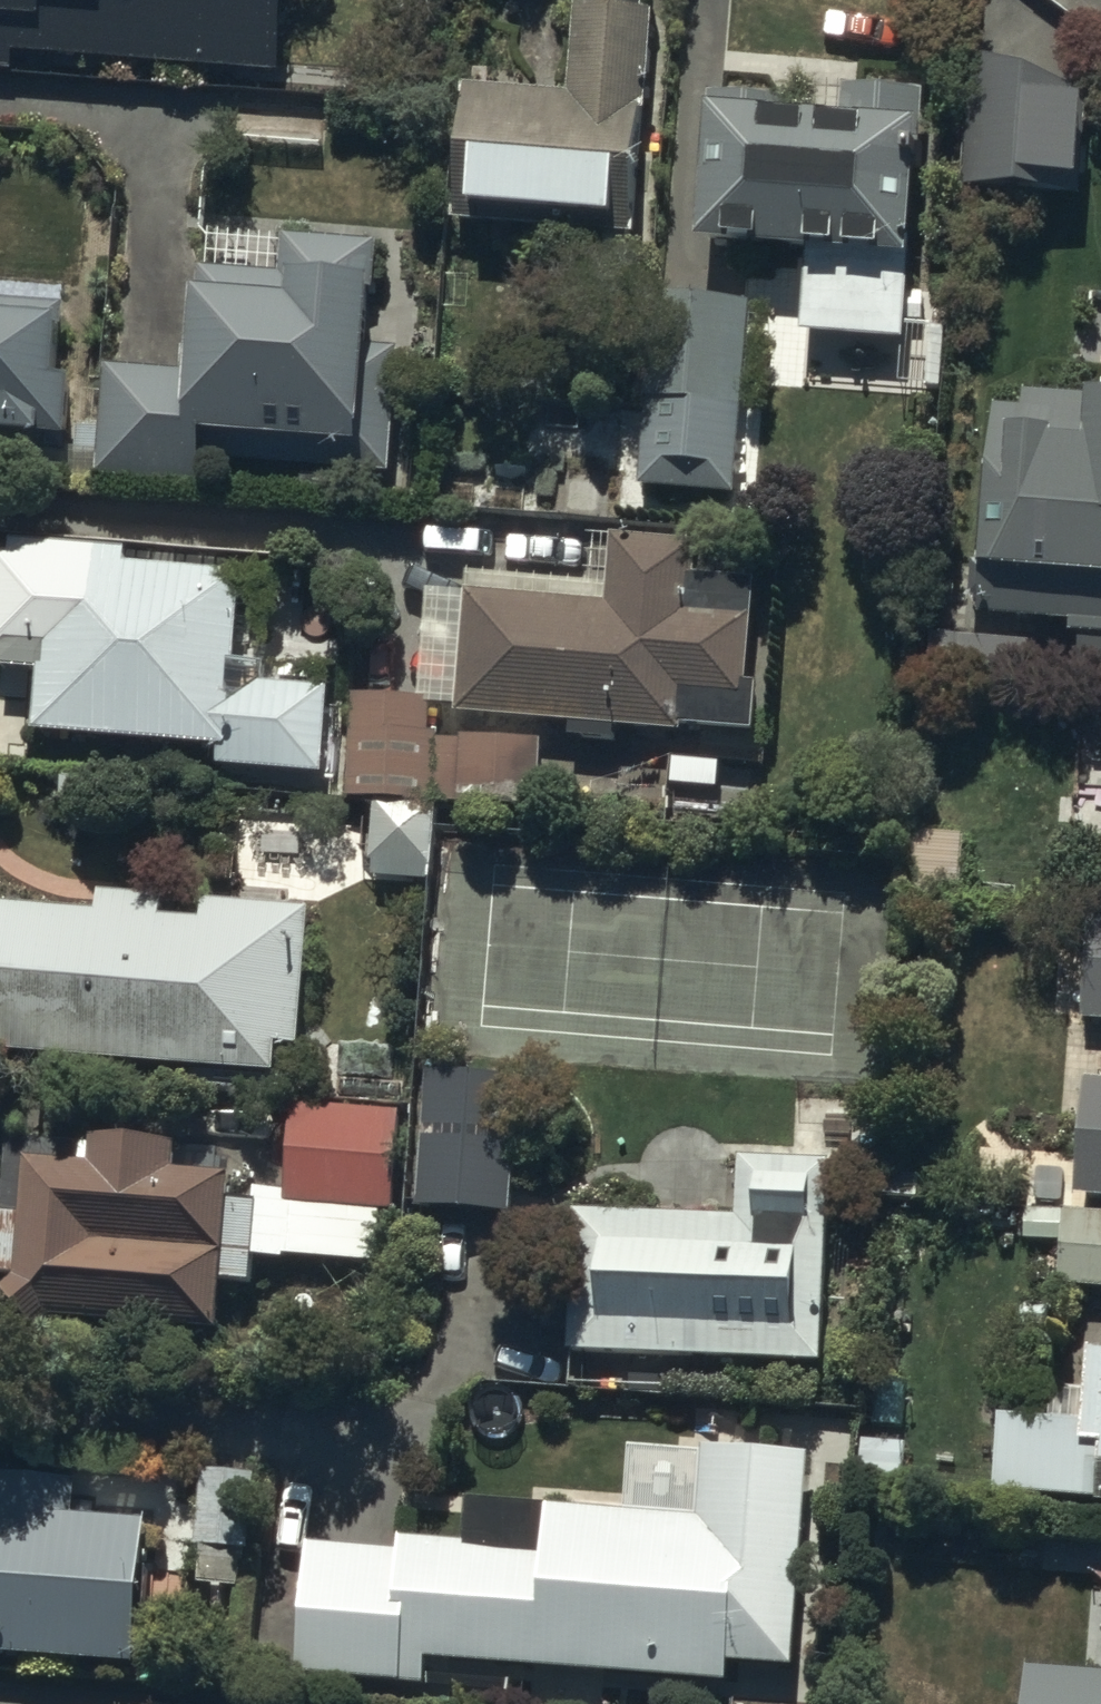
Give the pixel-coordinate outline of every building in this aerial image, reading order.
[(10,71),(11,60),(279,82),(286,0),(0,0),(0,70),(10,71)] [(590,14),(575,14),(572,101),(465,97),(461,237),(632,243),(637,87),(647,87),(648,24),(640,24),(641,5),(590,3),(590,14)] [(1080,100),(972,60),(968,195),(1077,198),(1080,100)] [(791,102),(710,100),(706,262),(804,265),(802,346),(927,349),(926,393),(944,393),(946,332),(933,331),(934,313),(906,313),(907,271),(916,272),(918,193),(933,194),(935,124),(925,123),(925,97),(842,95),(841,130),(791,128),(791,102)] [(342,506),(342,477),(391,480),(398,355),(372,354),(378,248),(282,242),(279,282),(197,277),(191,380),(102,374),(98,433),(78,432),(76,465),(97,466),(96,486),(204,493),(205,469),(299,474),(299,505),(342,506)] [(70,449),(72,393),(59,392),(62,305),(0,302),(0,446),(70,449)] [(737,501),(750,312),(652,305),(639,494),(737,501)] [(1022,397),(1021,417),(990,416),(985,569),(974,569),(973,608),(980,608),(979,631),(1073,633),(1072,644),(1079,645),(1078,683),(1100,684),(1100,407),(1097,407),(1097,400),(1022,397)] [(696,550),(613,546),(610,607),(462,601),(457,727),(571,732),(571,745),(614,747),(614,739),(683,742),(683,734),(753,737),(759,587),(695,584),(696,550)] [(131,556),(20,549),(7,746),(199,758),(197,776),(312,783),(311,792),(334,794),(340,698),(262,693),(264,672),(240,670),(246,579),(130,571),(131,556)] [(1048,645),(935,643),(934,682),(1028,685),(1029,660),(1048,660),(1048,645)] [(432,705),(354,704),(353,809),(374,810),(373,885),(435,885),(435,812),(537,812),(537,747),(438,746),(438,741),(431,741),(432,705)] [(0,915),(0,1069),(278,1083),(279,1054),(303,1055),(310,914),(200,909),(199,927),(161,925),(162,904),(98,901),(98,920),(0,915)] [(1086,922),(1082,1031),(1100,1032),(1100,923),(1086,922)] [(409,1063),(334,1062),(334,1102),(409,1103),(409,1063)] [(1082,1088),(1075,1211),(1100,1213),(1100,1089),(1082,1088)] [(19,1284),(19,1293),(1,1305),(21,1330),(222,1341),(225,1293),(254,1295),(256,1261),(380,1268),(383,1221),(394,1221),(400,1120),(285,1114),(282,1186),(178,1180),(179,1153),(91,1148),(89,1179),(24,1176),(24,1193),(0,1191),(0,1284),(19,1284)] [(516,1122),(424,1116),(418,1214),(509,1220),(516,1122)] [(832,1166),(737,1163),(735,1228),(573,1222),(567,1362),(824,1372),(832,1166)] [(1062,1219),(1057,1292),(1100,1295),(1100,1221),(1062,1219)] [(1091,1359),(1088,1406),(1001,1400),(995,1499),(1099,1506),(1099,1516),(1100,1516),(1100,1360),(1091,1359)] [(807,1461),(631,1453),(628,1520),(468,1512),(466,1549),(402,1545),(401,1555),(305,1550),(299,1686),(426,1692),(427,1672),(729,1687),(730,1671),(796,1674),(807,1461)] [(257,1477),(201,1474),(197,1551),(202,1552),(201,1587),(239,1589),(241,1555),(252,1556),(257,1477)] [(138,1672),(147,1531),(78,1527),(81,1485),(0,1480),(0,1663),(138,1672)] [(1028,1675),(1026,1703),(1100,1703),(1100,1680),(1028,1675)]
